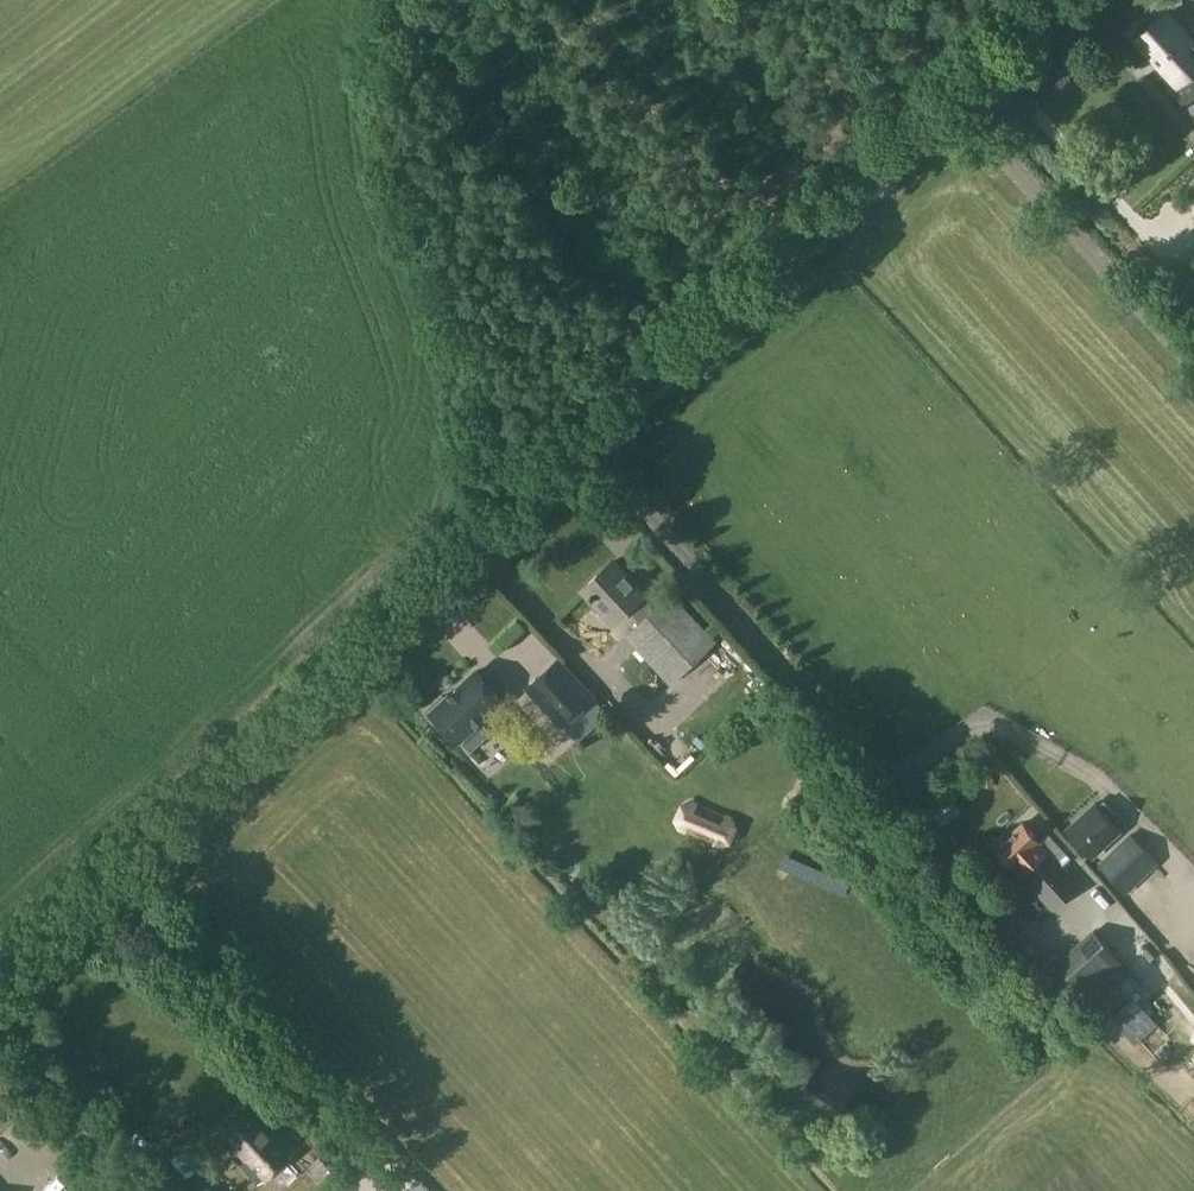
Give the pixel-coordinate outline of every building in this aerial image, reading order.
[(1193,69),(1193,43),(1166,12),(1136,39),(1177,84),(1193,69)] [(1178,112),(1193,130),(1193,99),(1178,112)] [(672,685),(718,643),(670,591),(653,607),(641,593),(643,592),(614,561),(583,590),(612,620),(627,607),(639,621),(625,634),(672,685)] [(591,699),(557,661),(527,689),(561,726),(591,699)] [(457,741),(501,701),(475,672),(449,696),(446,692),(422,713),(435,727),(440,722),(457,741)] [(727,816),(701,806),(702,804),(692,799),(682,804),(674,822),(678,831),(687,834),(688,832),(715,843),(714,846),(724,850),(734,848),(743,827),(737,817),(728,813),(727,816)] [(1092,856),(1120,832),(1109,819),(1115,814),(1103,801),(1097,806),(1094,803),(1066,828),(1092,856)] [(1052,910),(1080,885),(1023,822),(995,848),(1052,910)] [(1126,893),(1158,863),(1131,832),(1098,864),(1126,893)] [(1193,949),(1193,944),(1184,926),(1149,944),(1160,966),(1193,949)] [(1096,1005),(1132,972),(1097,935),(1061,968),(1096,1005)] [(1142,1007),(1121,985),(1133,974),(1132,972),(1096,1005),(1097,1007),(1099,1005),(1120,1028),(1142,1007)] [(293,1148),(250,1100),(211,1133),(256,1182),(293,1148)]
